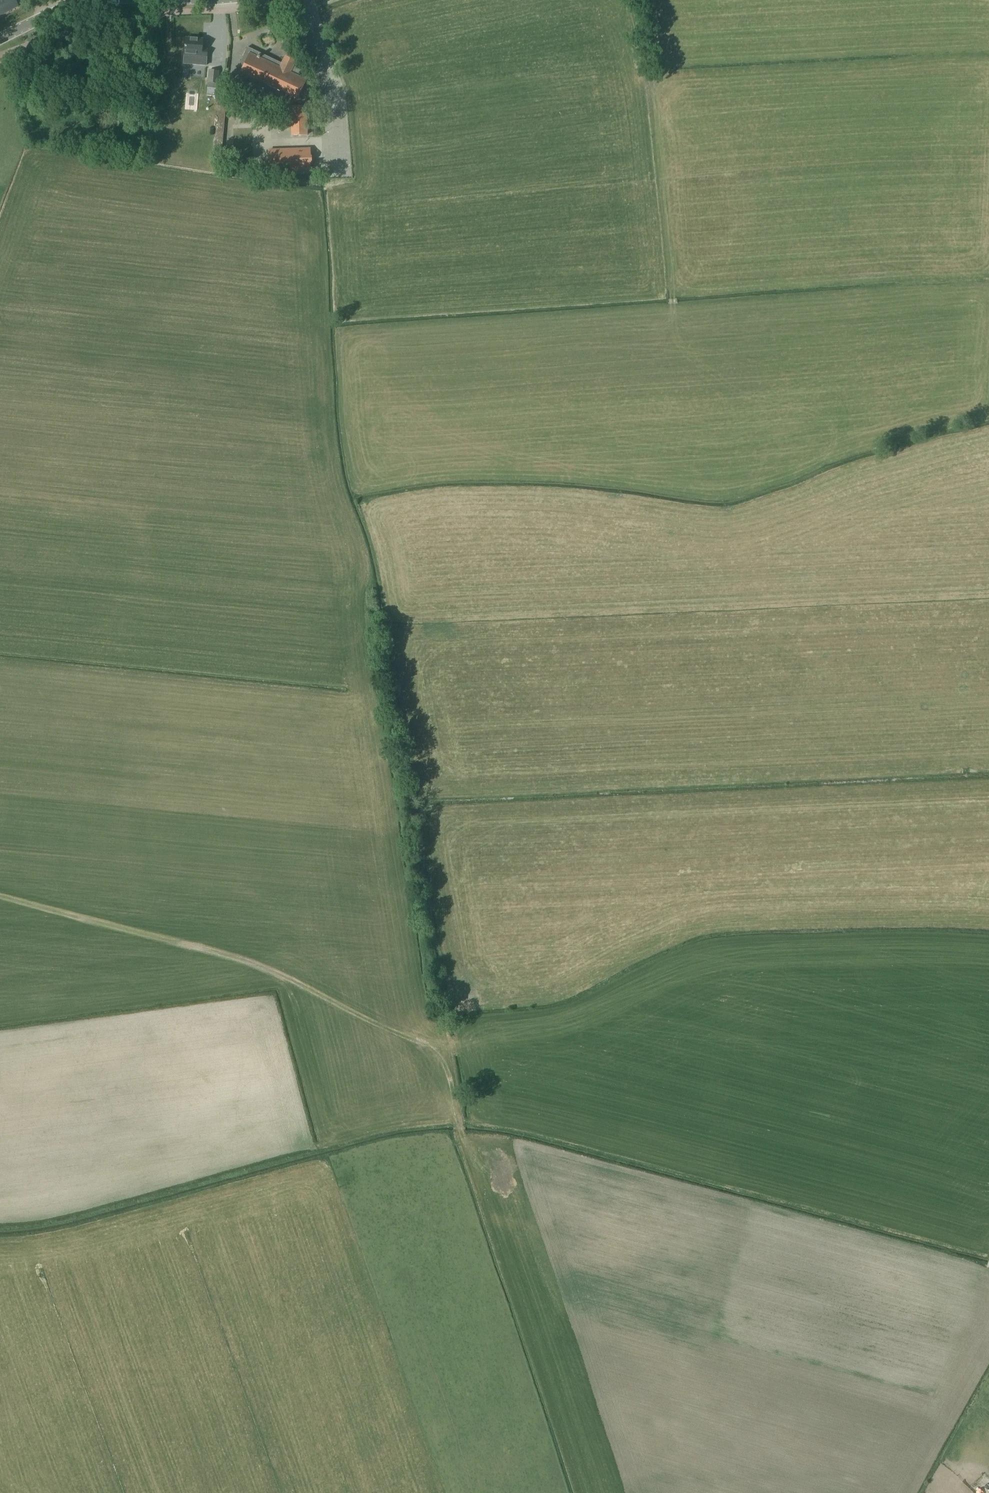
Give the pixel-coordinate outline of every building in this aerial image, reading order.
[(18,7),(14,0),(0,0),(0,17),(18,7)] [(283,39),(285,45),(295,41),(293,36),(283,39)] [(198,58),(207,59),(207,51),(202,51),(203,41),(186,40),(185,54),(198,56),(198,58)] [(307,136),(306,109),(308,109),(308,83),(306,82),(306,81),(290,74),(296,62),(285,57),(282,64),(248,48),(238,69),(242,71),(241,73),(254,79),(268,85),(267,86),(281,93),(282,92),(295,98),(291,106),(291,108),(292,136),(307,136)] [(219,72),(208,71),(208,88),(218,88),(219,72)] [(310,170),(309,149),(269,151),(270,171),(310,170)]
